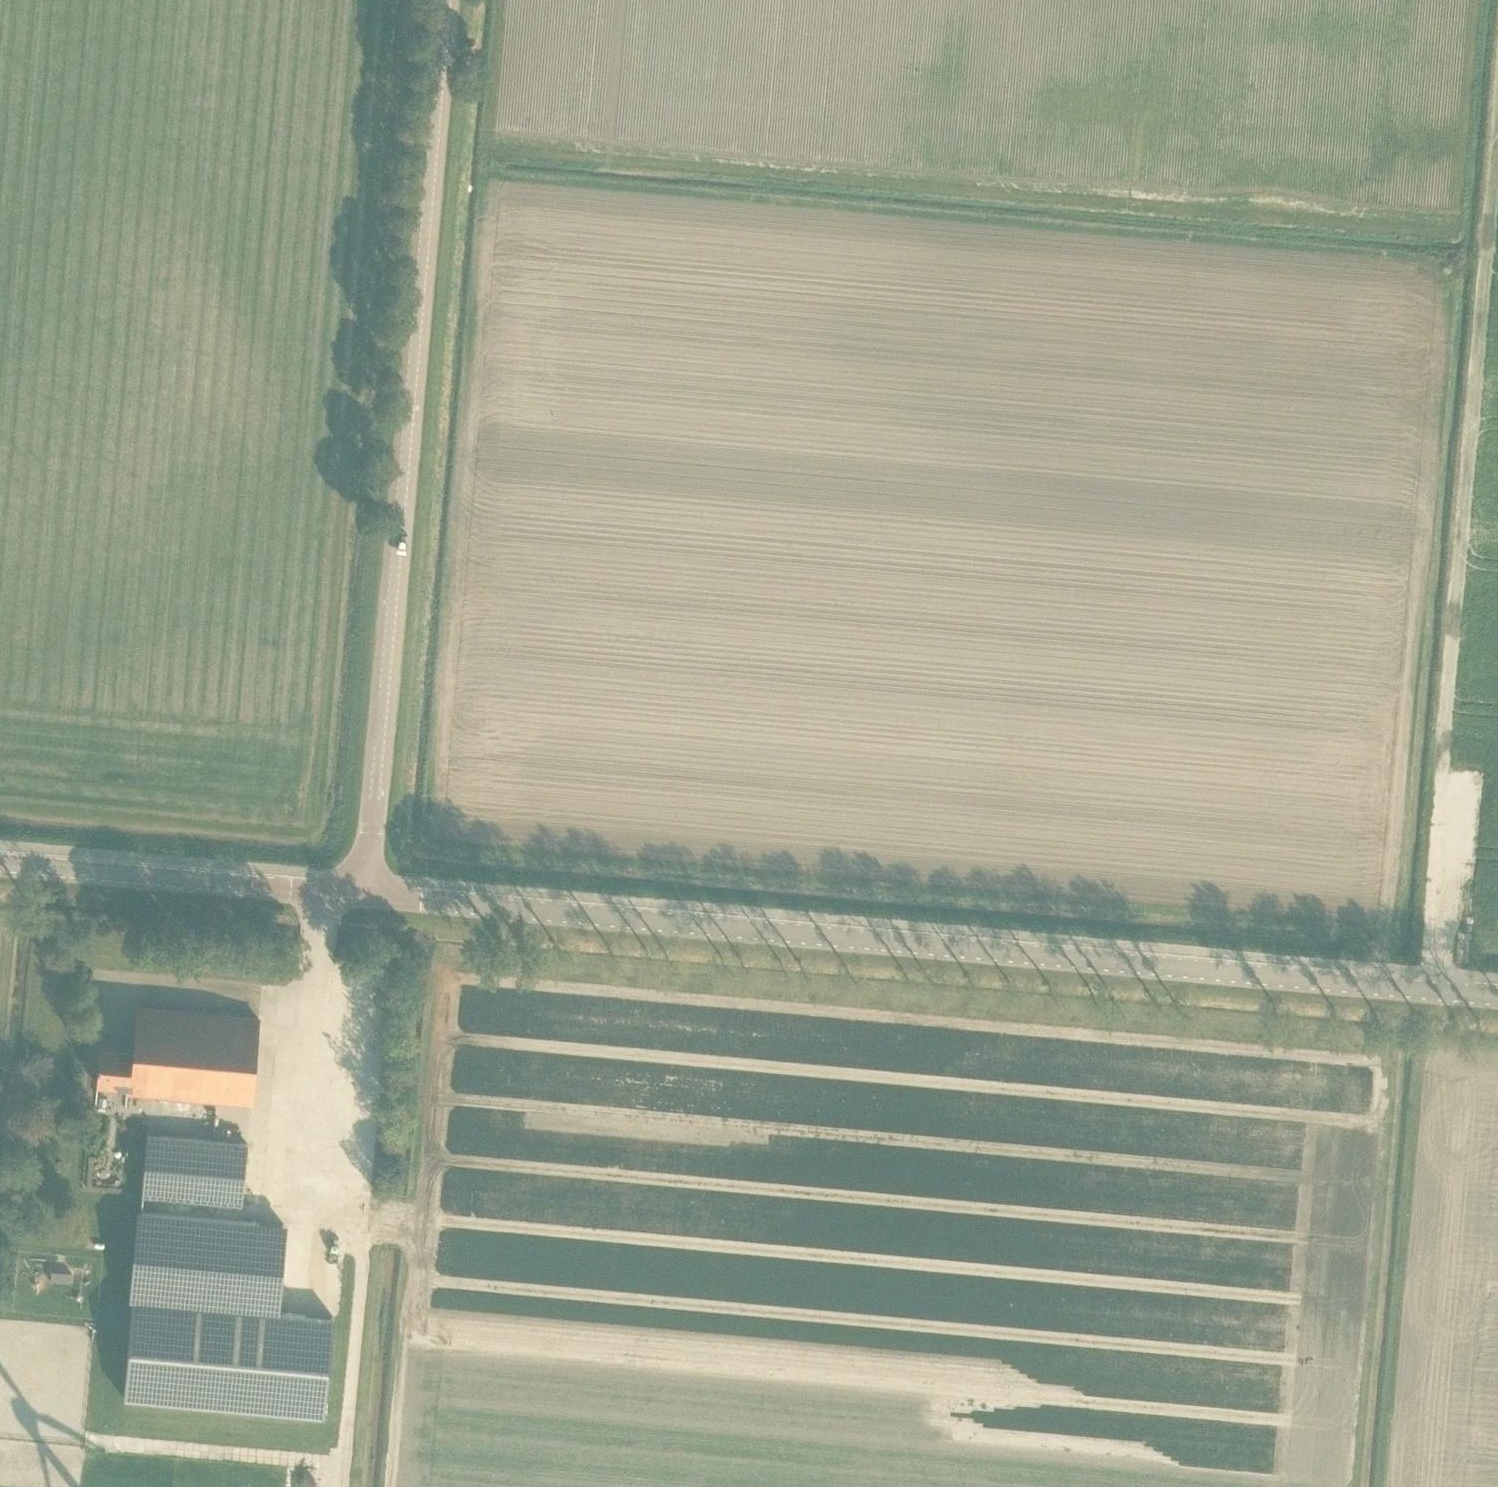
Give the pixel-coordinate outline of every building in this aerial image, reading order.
[(97,1087),(129,1090),(129,1095),(253,1104),(260,1018),(140,1008),(135,1052),(100,1047),(97,1087)] [(149,1133),(142,1196),(143,1196),(145,1196),(242,1205),(248,1144),(248,1143),(149,1133)] [(276,1311),(284,1225),(141,1212),(133,1299),(276,1311)] [(42,1269),(42,1279),(60,1279),(61,1269),(42,1269)] [(334,1316),(276,1311),(133,1299),(123,1399),(324,1418),(334,1316)]
